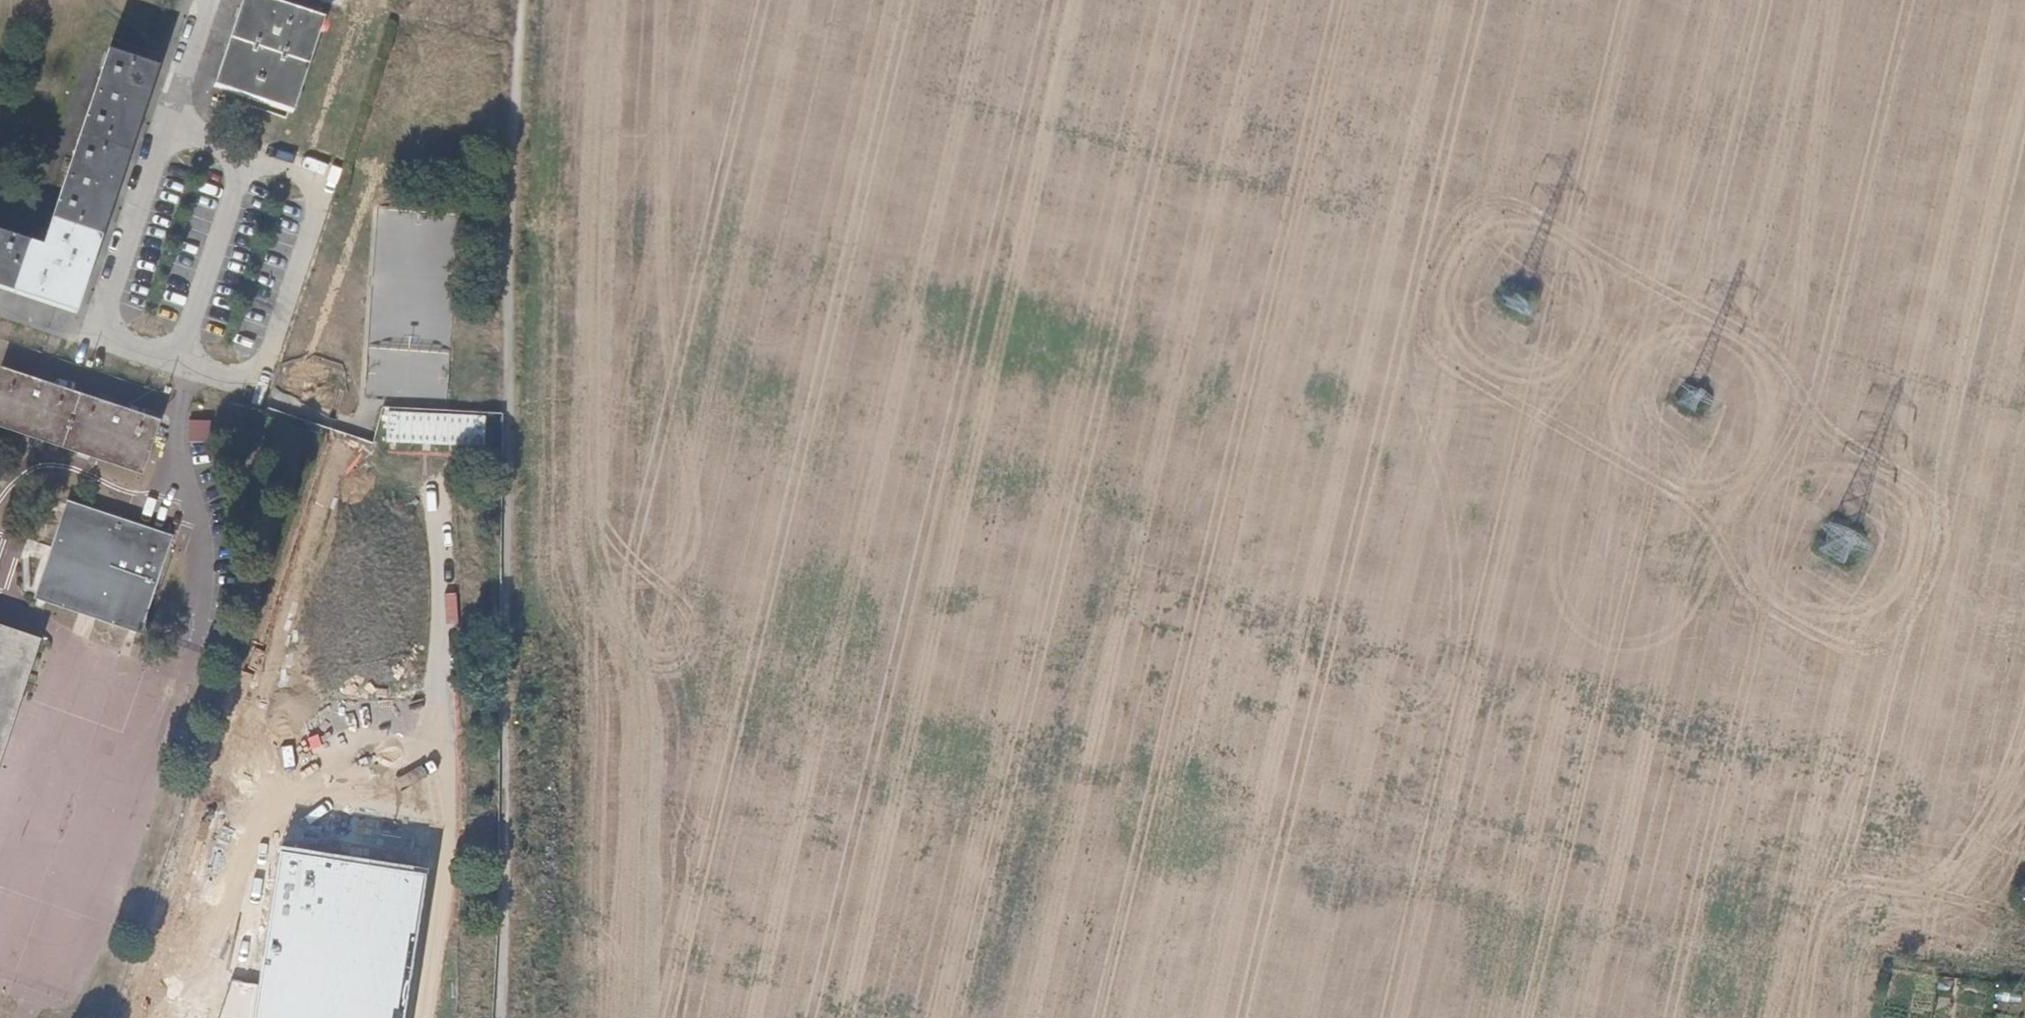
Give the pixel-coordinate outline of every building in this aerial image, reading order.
[(220,90),(289,113),(321,21),(259,0),(249,0),(235,41),(220,87),(219,90),(220,90)] [(73,310),(87,269),(120,172),(143,102),(154,69),(152,69),(108,54),(44,247),(0,232),(0,285),(73,310)] [(0,377),(0,428),(144,477),(160,428),(119,415),(40,389),(0,377)] [(171,541),(68,507),(38,601),(139,633),(171,541)] [(39,642),(0,628),(0,758),(39,642)] [(282,847),(258,985),(233,980),(220,1017),(399,1017),(418,873),(282,847)]
